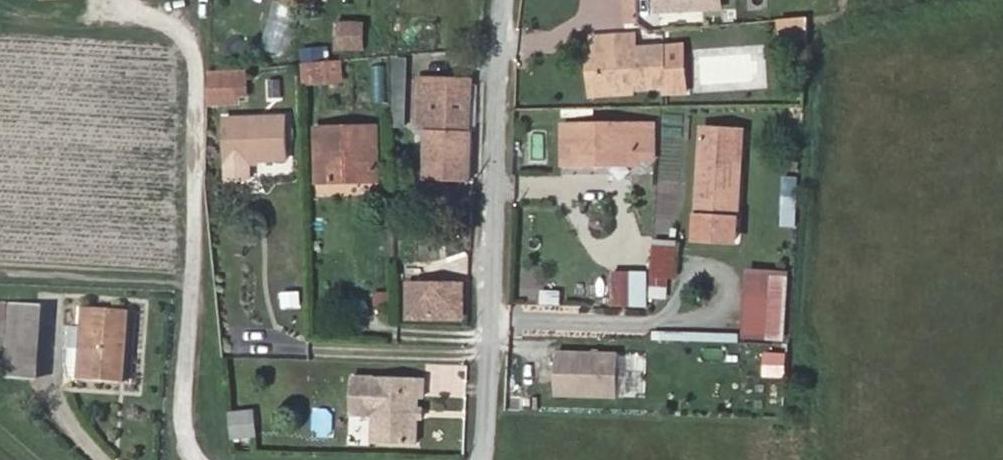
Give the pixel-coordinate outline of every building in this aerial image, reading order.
[(283,1),(308,8),(311,0),(284,0),(283,1)] [(640,0),(624,0),(625,15),(641,14),(640,0)] [(648,11),(719,12),(719,0),(648,0),(648,11)] [(641,23),(641,14),(625,15),(626,24),(641,23)] [(809,17),(782,19),(783,40),(808,39),(809,17)] [(366,23),(321,25),(322,50),(367,49),(366,23)] [(640,48),(638,31),(622,33),(623,49),(640,48)] [(623,49),(622,33),(591,35),(592,53),(596,53),(600,89),(666,83),(667,91),(688,89),(686,65),(665,67),(663,45),(640,48),(623,49)] [(686,65),(684,43),(663,45),(665,67),(686,65)] [(592,53),(589,54),(591,90),(600,89),(596,53),(592,53)] [(407,57),(392,58),(393,83),(408,83),(407,57)] [(339,60),(315,62),(316,82),(341,80),(339,60)] [(371,74),(385,74),(384,61),(371,61),(371,74)] [(248,70),(210,72),(210,90),(250,87),(248,70)] [(265,78),(265,100),(280,99),(280,78),(265,78)] [(471,182),(473,82),(417,81),(417,93),(430,93),(429,124),(428,181),(471,182)] [(250,87),(210,90),(209,105),(242,103),(242,98),(251,98),(250,87)] [(430,93),(417,93),(417,124),(429,124),(430,93)] [(286,117),(227,119),(228,162),(250,161),(251,164),(260,164),(260,161),(288,160),(286,117)] [(564,125),(564,165),(601,164),(601,159),(638,159),(638,124),(564,125)] [(638,124),(638,159),(655,158),(655,124),(638,124)] [(362,180),(380,180),(378,126),(316,128),(318,182),(338,182),(339,176),(361,175),(362,180)] [(744,130),(704,128),(700,193),(740,194),(744,130)] [(250,161),(228,162),(229,179),(251,178),(251,164),(250,161)] [(794,226),(795,175),(779,175),(778,226),(794,226)] [(740,194),(700,193),(699,220),(738,222),(740,194)] [(738,222),(699,220),(697,238),(737,240),(738,222)] [(656,242),(654,274),(674,275),(676,243),(656,242)] [(522,290),(542,290),(542,264),(522,264),(522,290)] [(593,269),(592,303),(638,304),(639,271),(593,269)] [(781,337),(784,283),(753,281),(750,335),(781,337)] [(464,285),(412,284),(411,316),(463,317),(464,285)] [(278,290),(279,307),(299,306),(298,290),(278,290)] [(390,290),(370,290),(370,307),(390,307),(390,290)] [(35,304),(4,302),(0,357),(0,377),(30,379),(35,304)] [(116,382),(121,310),(77,307),(76,326),(75,348),(72,379),(116,382)] [(75,348),(76,326),(66,325),(64,348),(75,348)] [(616,349),(549,348),(548,397),(615,398),(616,349)] [(424,396),(425,379),(355,376),(354,414),(377,414),(376,442),(419,444),(420,418),(423,418),(424,408),(420,408),(421,396),(424,396)] [(256,410),(231,412),(234,438),(259,435),(256,410)] [(330,436),(330,411),(312,410),(312,435),(330,436)] [(366,443),(367,416),(347,416),(347,442),(366,443)]
